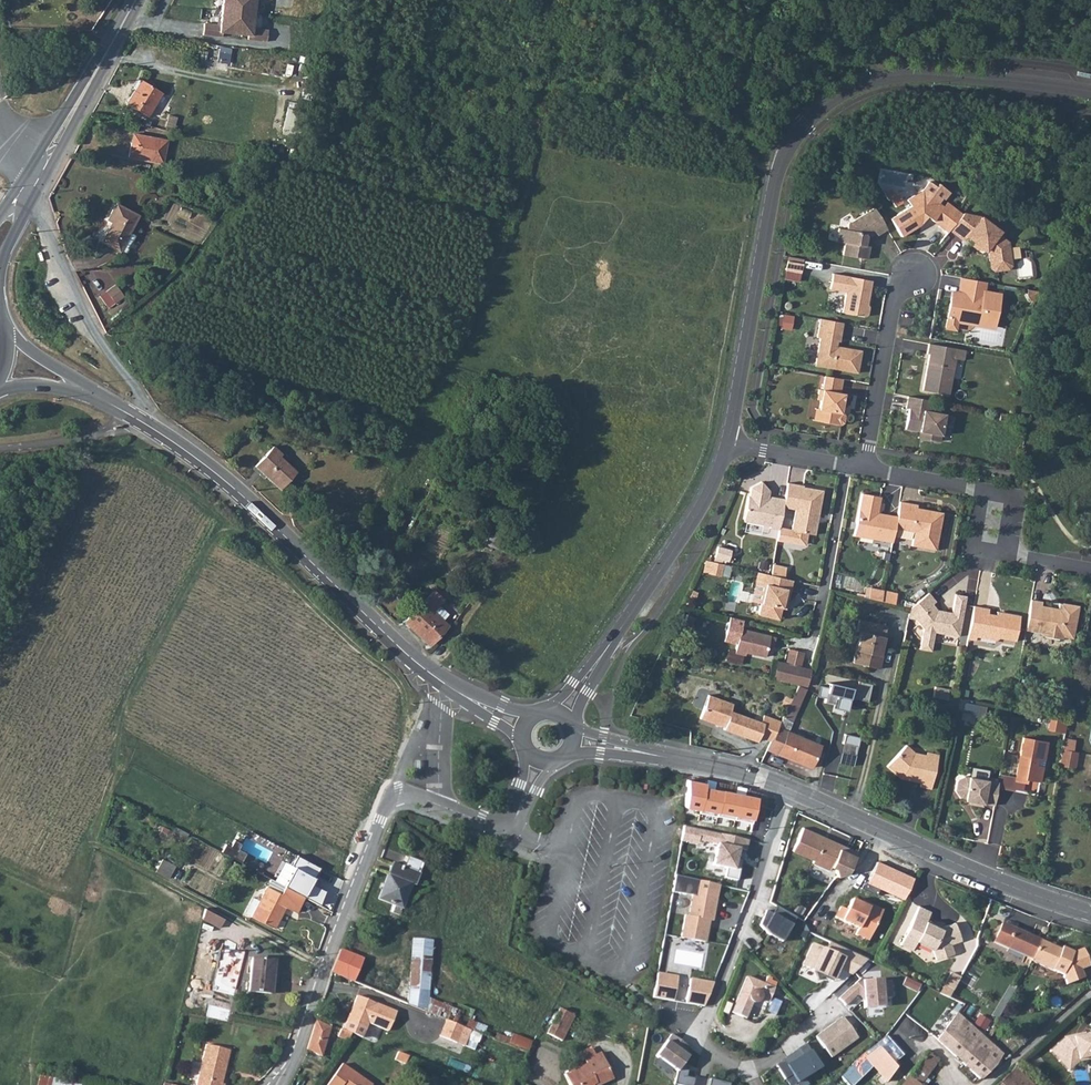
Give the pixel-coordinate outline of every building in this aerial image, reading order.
[(219,25),(203,23),(202,35),(221,37),(222,32),(248,35),(247,40),(266,42),(267,30),(252,29),(255,0),(222,0),(219,25)] [(215,61),(217,53),(200,49),(199,58),(208,59),(215,61)] [(308,60),(301,58),(298,72),(305,74),(308,60)] [(147,116),(162,93),(141,79),(126,103),(147,116)] [(295,137),(301,109),(288,106),(282,134),(295,137)] [(175,118),(168,116),(166,125),(173,126),(175,118)] [(135,134),(133,143),(131,143),(128,157),(162,163),(167,140),(135,134)] [(929,181),(922,190),(906,199),(910,206),(890,218),(901,236),(920,224),(916,219),(920,217),(921,212),(932,221),(943,206),(938,202),(942,197),(944,199),(949,192),(938,183),(936,186),(929,181)] [(943,206),(932,221),(939,226),(953,207),(947,202),(943,206)] [(119,251),(138,215),(115,203),(106,219),(111,221),(101,241),(119,251)] [(842,254),(867,258),(869,245),(864,244),(866,236),(868,237),(875,232),(877,235),(887,228),(874,207),(848,223),(847,229),(838,227),(836,240),(845,242),(842,254)] [(939,226),(947,232),(950,229),(962,213),(953,207),(939,226)] [(980,217),(962,213),(950,229),(963,240),(966,236),(988,253),(990,267),(994,270),(1008,268),(1010,265),(1007,242),(997,234),(999,231),(980,217)] [(803,263),(787,261),(785,270),(801,273),(803,263)] [(1033,274),(1031,261),(1019,263),(1021,277),(1033,274)] [(871,280),(832,273),(829,288),(846,291),(842,312),(864,316),(867,314),(868,306),(867,304),(865,303),(866,300),(867,299),(871,280)] [(985,282),(961,277),(959,293),(958,298),(951,297),(948,316),(956,318),(956,321),(967,323),(968,318),(978,320),(977,325),(991,327),(993,326),(994,318),(995,318),(1000,294),(983,291),(985,282)] [(124,296),(115,284),(106,291),(114,303),(124,296)] [(114,303),(106,291),(99,296),(108,308),(114,303)] [(954,329),(956,321),(956,318),(948,316),(946,327),(954,329)] [(842,322),(820,318),(817,337),(820,338),(815,365),(857,372),(861,350),(841,347),(841,350),(835,349),(836,346),(837,341),(839,341),(842,322)] [(965,350),(928,343),(927,353),(929,354),(922,390),(948,395),(955,358),(963,360),(965,350)] [(842,378),(824,375),(822,389),(818,389),(817,399),(820,399),(818,409),(823,410),(821,421),(840,424),(843,422),(844,415),(842,412),(840,412),(841,405),(843,406),(845,394),(839,392),(842,378)] [(932,400),(907,396),(905,407),(908,408),(905,428),(918,431),(924,432),(923,438),(939,441),(944,413),(930,411),(932,400)] [(823,410),(818,409),(815,408),(813,420),(821,421),(823,410)] [(279,456),(281,454),(272,446),(254,466),(280,489),(296,472),(279,456)] [(438,494),(443,484),(435,480),(430,489),(438,494)] [(779,527),(784,499),(774,497),(773,501),(767,500),(769,491),(761,482),(751,487),(749,496),(748,496),(743,521),(770,526),(769,527),(779,529),(779,527)] [(803,485),(787,482),(783,507),(795,509),(791,529),(783,528),(781,541),(801,544),(806,541),(807,533),(814,534),(817,522),(814,522),(815,517),(818,515),(822,490),(803,487),(803,485)] [(292,493),(281,513),(282,515),(292,516),(302,499),(292,493)] [(897,516),(881,513),(880,516),(876,516),(877,512),(880,496),(861,493),(854,535),(892,542),(894,528),(897,516)] [(917,504),(899,501),(897,516),(894,528),(914,532),(911,545),(927,548),(928,541),(936,543),(942,512),(923,509),(922,515),(915,513),(916,507),(917,504)] [(360,513),(346,507),(343,513),(358,519),(360,513)] [(936,543),(928,541),(927,548),(935,549),(936,543)] [(730,548),(717,545),(714,556),(728,559),(730,548)] [(726,565),(709,561),(706,572),(724,576),(726,565)] [(786,566),(773,563),(771,575),(784,578),(786,566)] [(771,575),(757,572),(755,582),(765,584),(758,615),(779,619),(781,608),(783,601),(787,602),(792,580),(784,578),(771,575)] [(883,590),(881,601),(894,604),(897,592),(883,590)] [(438,604),(442,600),(433,591),(406,619),(414,627),(412,629),(420,637),(423,635),(431,642),(447,625),(442,620),(432,611),(438,604)] [(910,607),(909,614),(913,615),(916,619),(924,629),(919,649),(930,651),(934,632),(958,637),(967,597),(956,595),(952,613),(943,611),(942,613),(937,612),(937,610),(932,604),(936,601),(929,592),(910,607)] [(1041,605),(1041,601),(1030,599),(1025,630),(1040,632),(1042,636),(1059,639),(1062,636),(1072,638),(1078,605),(1059,602),(1057,608),(1057,611),(1053,610),(1050,607),(1041,605)] [(432,611),(442,620),(448,614),(438,604),(432,611)] [(988,608),(973,605),(967,638),(975,640),(975,636),(995,640),(998,637),(1015,640),(1019,615),(1002,612),(1001,615),(995,614),(987,613),(988,608)] [(686,614),(680,629),(685,631),(691,616),(686,614)] [(694,617),(691,616),(685,631),(687,632),(694,617)] [(737,643),(735,653),(745,655),(746,652),(765,657),(767,648),(768,649),(769,649),(770,649),(770,648),(771,648),(772,648),(772,647),(773,647),(773,646),(773,645),(775,637),(740,629),(743,619),(729,616),(724,641),(737,643)] [(414,627),(406,619),(404,622),(412,629),(414,627)] [(881,648),(887,625),(859,619),(856,630),(860,631),(852,662),(879,668),(882,655),(880,655),(881,648)] [(423,635),(420,637),(428,645),(431,642),(423,635)] [(789,649),(785,664),(800,667),(804,652),(789,649)] [(767,659),(763,675),(773,678),(777,661),(767,659)] [(785,664),(777,661),(773,678),(784,680),(784,681),(793,684),(793,683),(806,686),(810,669),(800,667),(785,664)] [(872,684),(858,680),(856,688),(829,682),(828,688),(820,686),(817,697),(826,699),(825,704),(835,706),(834,709),(846,711),(847,707),(866,711),(872,684)] [(802,699),(806,689),(798,685),(793,695),(802,699)] [(935,686),(933,697),(946,700),(948,689),(935,686)] [(724,727),(723,729),(757,741),(758,736),(771,741),(780,721),(764,715),(763,717),(755,714),(753,719),(730,711),(733,703),(708,694),(700,718),(714,723),(715,720),(725,724),(724,727)] [(771,741),(769,743),(781,748),(778,754),(811,768),(820,745),(788,731),(802,699),(793,695),(780,721),(771,741)] [(1049,729),(1066,732),(1068,721),(1051,719),(1049,729)] [(859,739),(844,736),(838,763),(853,766),(859,739)] [(1015,777),(1015,781),(1024,782),(1025,783),(1025,779),(1039,781),(1041,766),(1034,765),(1035,758),(1042,760),(1046,741),(1023,737),(1015,777)] [(1073,751),(1075,740),(1063,738),(1061,749),(1073,751)] [(913,755),(914,752),(906,745),(886,765),(900,778),(909,780),(909,777),(921,779),(920,782),(919,786),(931,788),(938,754),(929,752),(925,754),(925,757),(913,755)] [(1061,749),(1058,765),(1074,768),(1077,752),(1073,751),(1061,749)] [(1015,777),(999,774),(998,782),(997,787),(1022,792),(1024,782),(1015,781),(1015,777)] [(997,787),(998,782),(964,776),(956,781),(954,790),(960,798),(964,798),(964,800),(971,802),(971,804),(982,806),(982,803),(993,805),(997,787)] [(700,798),(694,797),(693,811),(730,814),(732,792),(701,789),(700,798)] [(748,838),(683,825),(680,842),(696,845),(697,840),(714,844),(710,866),(725,869),(724,877),(737,880),(741,860),(735,858),(737,848),(746,850),(748,838)] [(179,834),(186,838),(188,834),(175,827),(173,831),(179,834)] [(857,852),(803,827),(792,850),(813,860),(809,870),(823,877),(830,866),(834,868),(837,876),(847,873),(857,852)] [(175,840),(183,844),(186,838),(179,834),(175,840)] [(237,848),(240,842),(234,838),(230,845),(225,843),(221,850),(241,861),(245,853),(237,848)] [(284,860),(273,880),(284,886),(304,896),(318,904),(324,890),(311,883),(319,867),(297,854),(291,864),(284,860)] [(404,867),(419,873),(423,863),(408,857),(404,867)] [(168,879),(175,866),(162,859),(155,872),(168,879)] [(419,873),(404,867),(392,862),(378,899),(393,904),(402,908),(411,884),(414,885),(419,873)] [(273,880),(270,879),(266,886),(280,893),(284,886),(273,880)] [(712,921),(719,884),(698,880),(695,895),(692,895),(688,916),(684,915),(680,938),(704,942),(708,920),(712,921)] [(285,907),(296,912),(304,896),(284,886),(280,893),(266,886),(251,916),(274,928),(285,907)] [(861,903),(851,899),(846,909),(840,906),(835,917),(858,928),(855,934),(868,940),(877,922),(873,921),(879,909),(869,904),(868,907),(861,903)] [(402,908),(393,904),(390,912),(399,915),(402,908)] [(796,918),(776,906),(771,912),(766,909),(759,926),(782,941),(796,918)] [(930,912),(918,907),(899,945),(911,951),(915,942),(931,950),(935,960),(953,954),(950,945),(960,941),(954,923),(942,927),(941,929),(934,926),(935,924),(926,920),(930,912)] [(205,908),(202,919),(219,928),(224,919),(205,908)] [(877,922),(882,910),(879,909),(873,921),(877,922)] [(993,942),(1032,959),(1041,940),(1001,923),(993,942)] [(407,1003),(426,1011),(427,997),(431,940),(414,938),(409,979),(407,1003)] [(1041,940),(1032,959),(1031,961),(1062,975),(1065,983),(1083,977),(1080,969),(1089,965),(1082,948),(1073,951),(1061,946),(1059,952),(1049,948),(1051,945),(1041,940)] [(867,959),(829,942),(825,950),(812,944),(802,965),(814,971),(817,980),(823,978),(827,977),(833,979),(838,968),(851,974),(867,959)] [(340,949),(331,971),(354,980),(363,959),(340,949)] [(273,978),(275,960),(252,958),(248,991),(270,994),(271,978),(273,978)] [(409,979),(371,963),(362,985),(407,1003),(409,979)] [(943,984),(952,989),(959,976),(950,971),(943,984)] [(653,997),(674,1000),(678,975),(657,972),(653,997)] [(772,978),(767,976),(764,984),(747,976),(732,1011),(746,1017),(753,1001),(754,1002),(756,1002),(757,1001),(758,1001),(759,1000),(760,999),(768,1002),(776,983),(771,980),(772,978)] [(713,981),(689,977),(685,1004),(704,1007),(713,981)] [(860,978),(838,998),(845,1005),(857,994),(858,995),(863,995),(864,1008),(883,1006),(883,998),(892,998),(890,981),(882,982),(881,979),(862,980),(860,978)] [(952,989),(943,984),(938,993),(947,997),(952,989)] [(396,1012),(357,996),(351,1008),(354,1009),(352,1013),(350,1013),(343,1030),(351,1033),(362,1037),(368,1023),(388,1031),(396,1012)] [(461,1011),(427,997),(426,1011),(446,1019),(462,1026),(467,1028),(474,1009),(463,1005),(461,1011)] [(781,1001),(772,997),(766,1011),(775,1015),(781,1001)] [(574,1016),(559,1009),(547,1033),(561,1041),(574,1016)] [(936,1039),(981,1080),(994,1065),(1002,1055),(956,1014),(955,1013),(954,1015),(952,1018),(936,1039)] [(858,1038),(842,1016),(815,1036),(831,1057),(858,1038)] [(462,1026),(446,1019),(439,1036),(456,1042),(462,1026)] [(316,1020),(307,1049),(321,1056),(330,1028),(316,1020)] [(343,1030),(341,1029),(337,1036),(348,1040),(351,1033),(343,1030)] [(1084,1033),(1084,1031),(1066,1036),(1050,1050),(1069,1070),(1079,1060),(1090,1058),(1090,1056),(1078,1059),(1069,1067),(1055,1051),(1070,1036),(1084,1033)] [(1055,1051),(1069,1067),(1078,1059),(1090,1056),(1090,1031),(1084,1033),(1070,1036),(1055,1051)] [(509,1043),(528,1050),(531,1041),(513,1033),(509,1043)] [(671,1034),(656,1055),(677,1070),(674,1084),(679,1084),(693,1084),(694,1078),(686,1076),(688,1070),(685,1069),(686,1064),(683,1062),(688,1056),(683,1053),(688,1046),(671,1034)] [(206,1044),(196,1084),(224,1084),(221,1084),(224,1074),(222,1071),(223,1068),(225,1068),(229,1050),(206,1044)] [(577,1053),(581,1061),(585,1059),(595,1054),(591,1046),(577,1053)] [(896,1067),(878,1047),(865,1057),(878,1072),(886,1082),(896,1067)] [(814,1072),(799,1048),(792,1053),(793,1056),(784,1062),(797,1082),(814,1072)] [(927,1051),(902,1084),(920,1084),(925,1077),(939,1058),(927,1051)] [(395,1059),(405,1064),(408,1056),(398,1052),(395,1059)] [(601,1052),(595,1054),(585,1059),(586,1063),(564,1074),(570,1084),(593,1084),(596,1083),(597,1084),(599,1084),(608,1081),(604,1072),(609,1069),(601,1052)] [(792,1053),(783,1060),(784,1062),(793,1056),(792,1053)] [(372,1084),(342,1063),(327,1084),(372,1084)] [(1034,1084),(1015,1067),(1006,1076),(997,1084),(1034,1084)] [(608,1081),(613,1078),(609,1069),(604,1072),(608,1081)] [(38,1084),(71,1084),(71,1082),(40,1076),(38,1084)] [(920,1084),(925,1084),(929,1080),(925,1077),(920,1084)]
